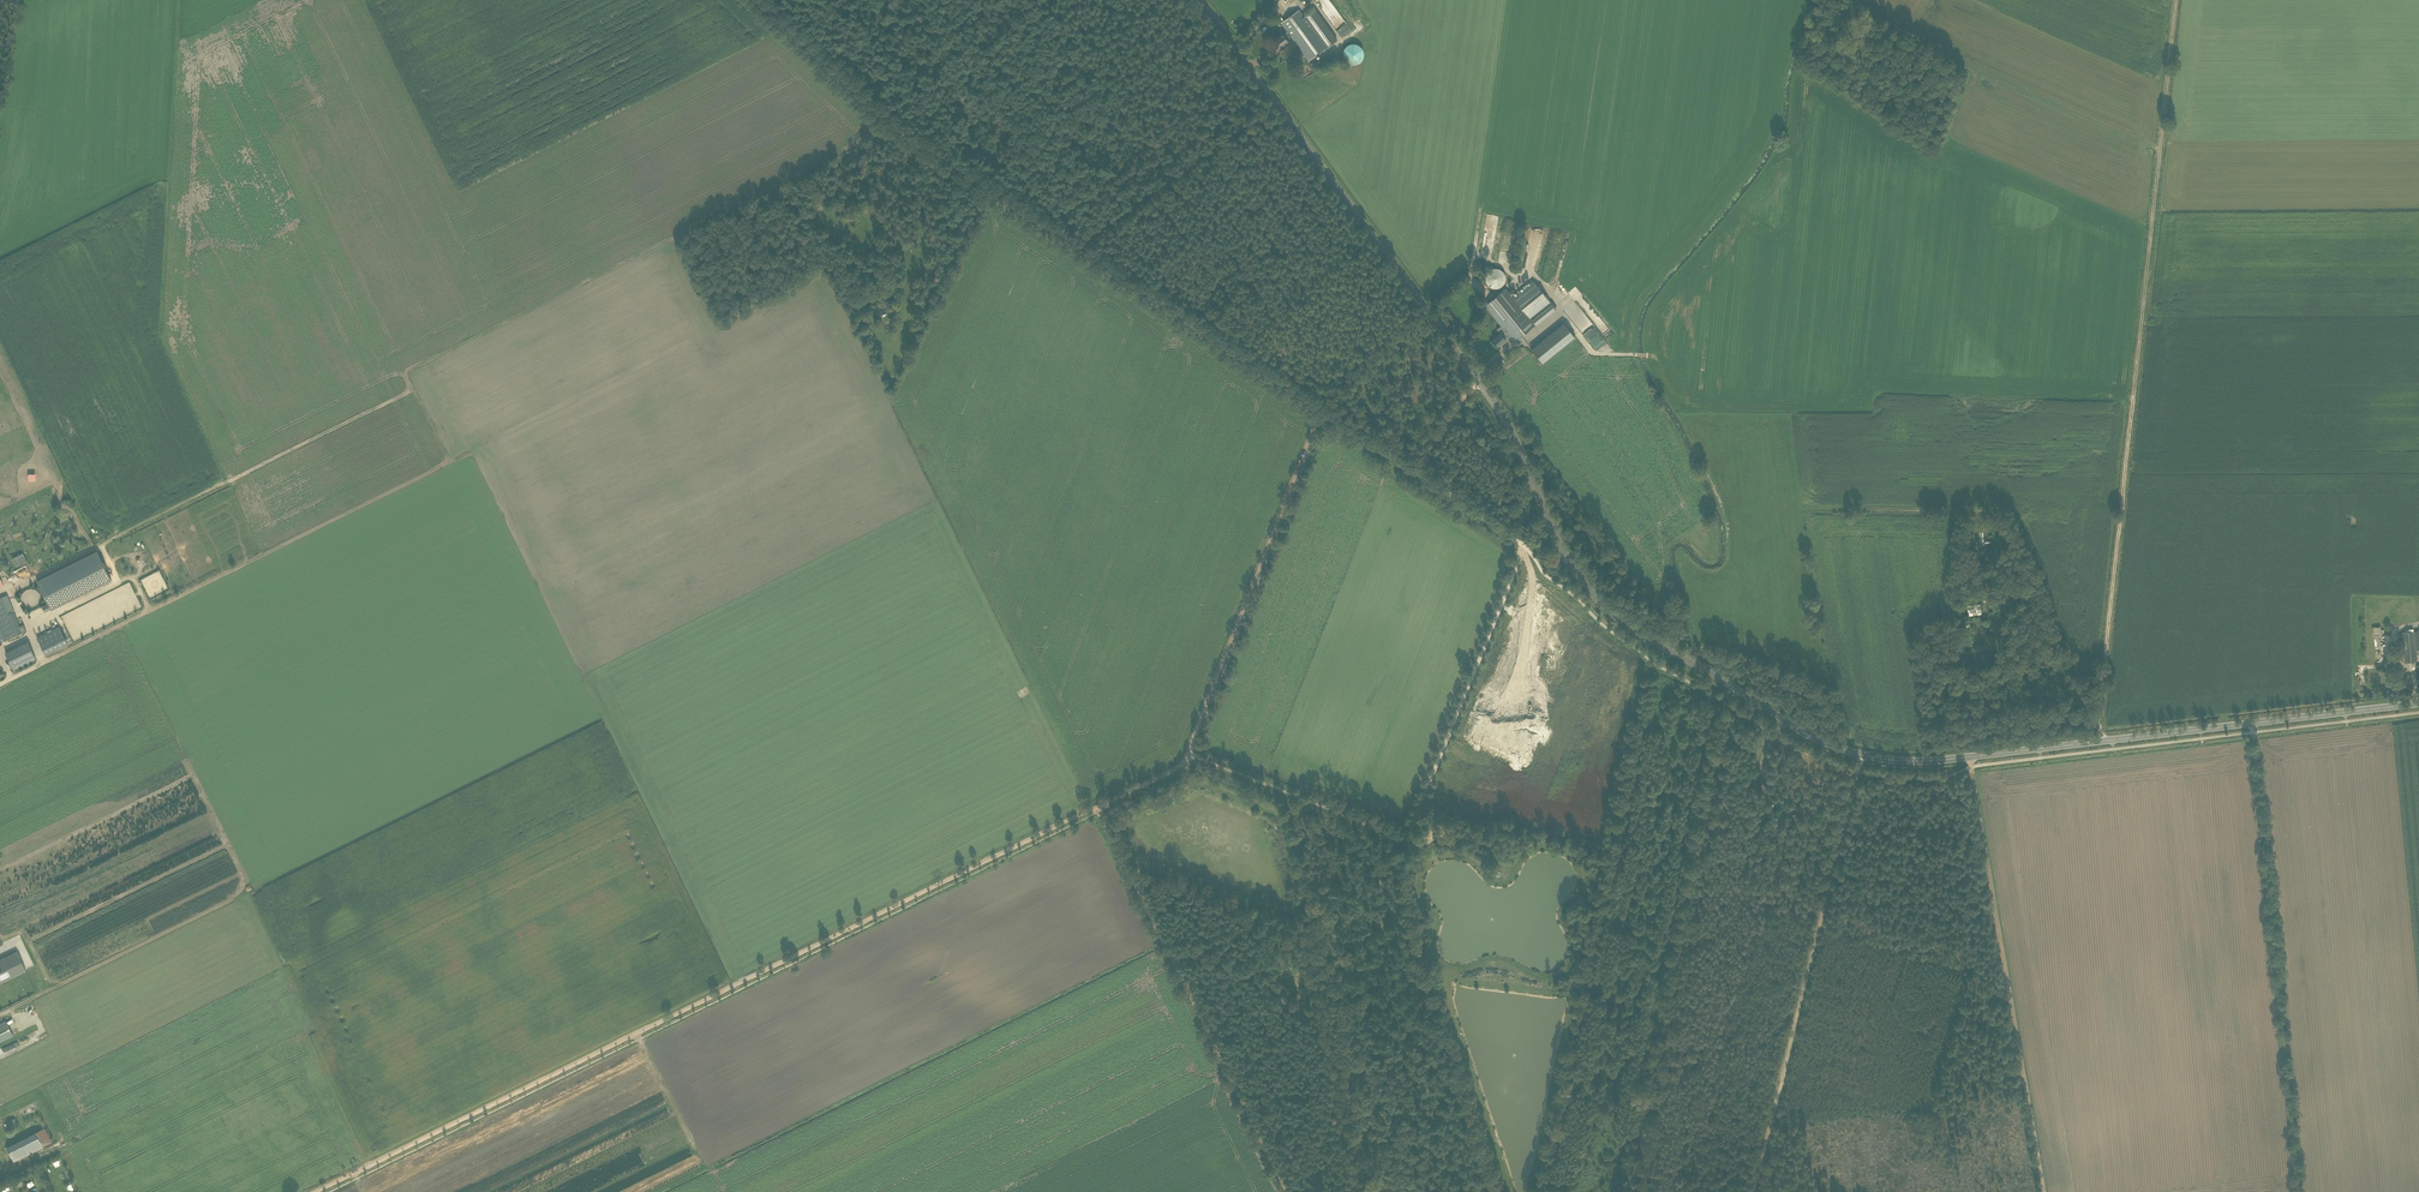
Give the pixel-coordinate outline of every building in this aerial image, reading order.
[(1287,31),(1291,36),(1308,60),(1337,40),(1315,8),(1304,16),(1299,9),(1281,22),(1287,31)] [(1335,22),(1341,35),(1350,31),(1344,18),(1335,22)] [(1286,39),(1291,36),(1287,31),(1274,40),(1280,47),(1288,41),(1286,39)] [(1363,60),(1358,42),(1343,47),(1348,64),(1363,60)] [(1288,53),(1294,61),(1298,59),(1292,50),(1288,53)] [(1496,265),(1484,276),(1495,288),(1507,277),(1496,265)] [(1505,330),(1508,334),(1514,341),(1556,308),(1534,281),(1513,298),(1505,288),(1484,305),(1500,324),(1502,323),(1507,329),(1505,330)] [(1564,323),(1531,349),(1543,363),(1576,337),(1564,323)] [(1508,334),(1505,330),(1501,333),(1493,339),(1498,346),(1506,339),(1505,338),(1508,334)] [(37,581),(51,609),(111,579),(97,551),(37,581)] [(22,633),(7,594),(0,597),(0,641),(22,633)] [(1976,605),(1967,607),(1968,615),(1977,614),(1976,605)] [(36,637),(45,655),(68,644),(59,626),(36,637)] [(2384,626),(2373,626),(2373,635),(2381,635),(2381,630),(2384,630),(2384,626)] [(2402,632),(2404,651),(2404,656),(2405,662),(2416,661),(2415,650),(2418,650),(2418,635),(2418,631),(2402,632)] [(2389,652),(2389,632),(2382,632),(2381,651),(2389,652)] [(5,652),(14,669),(36,658),(28,642),(5,652)] [(17,951),(0,959),(0,983),(26,970),(17,951)] [(0,1023),(0,1041),(13,1035),(6,1020),(0,1023)] [(7,1147),(14,1161),(43,1146),(36,1133),(7,1147)]
